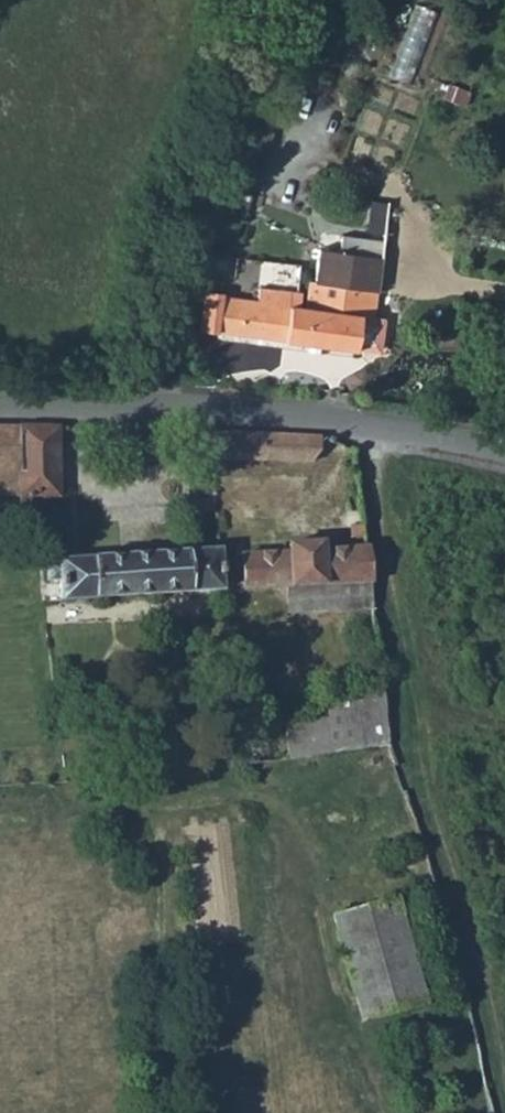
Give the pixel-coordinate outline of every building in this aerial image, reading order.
[(396,72),(417,78),(437,7),(415,1),(396,72)] [(237,235),(239,218),(225,217),(223,234),(237,235)] [(311,271),(380,281),(383,252),(315,241),(311,271)] [(290,299),(285,333),(357,342),(361,312),(376,312),(380,281),(311,271),(300,269),(297,300),(290,299)] [(200,322),(285,333),(290,299),(284,299),(285,288),(227,278),(224,293),(204,290),(200,322)] [(183,320),(200,322),(204,290),(187,288),(183,320)] [(0,427),(0,494),(19,495),(19,512),(29,512),(29,506),(55,506),(55,496),(58,496),(57,428),(0,427)] [(212,459),(214,459),(313,463),(320,449),(321,437),(212,433),(212,459)] [(366,538),(365,525),(351,526),(351,539),(366,538)] [(375,607),(367,548),(322,551),(321,544),(289,546),(289,554),(242,557),(244,590),(286,587),(310,586),(312,611),(375,607)] [(219,551),(59,560),(59,563),(47,563),(48,582),(61,581),(62,600),(222,590),(219,551)] [(310,586),(286,587),(288,611),(312,611),(310,586)] [(391,745),(385,688),(322,695),(324,718),(285,723),(290,759),(391,745)] [(396,897),(332,915),(363,1022),(426,1004),(396,897)]
